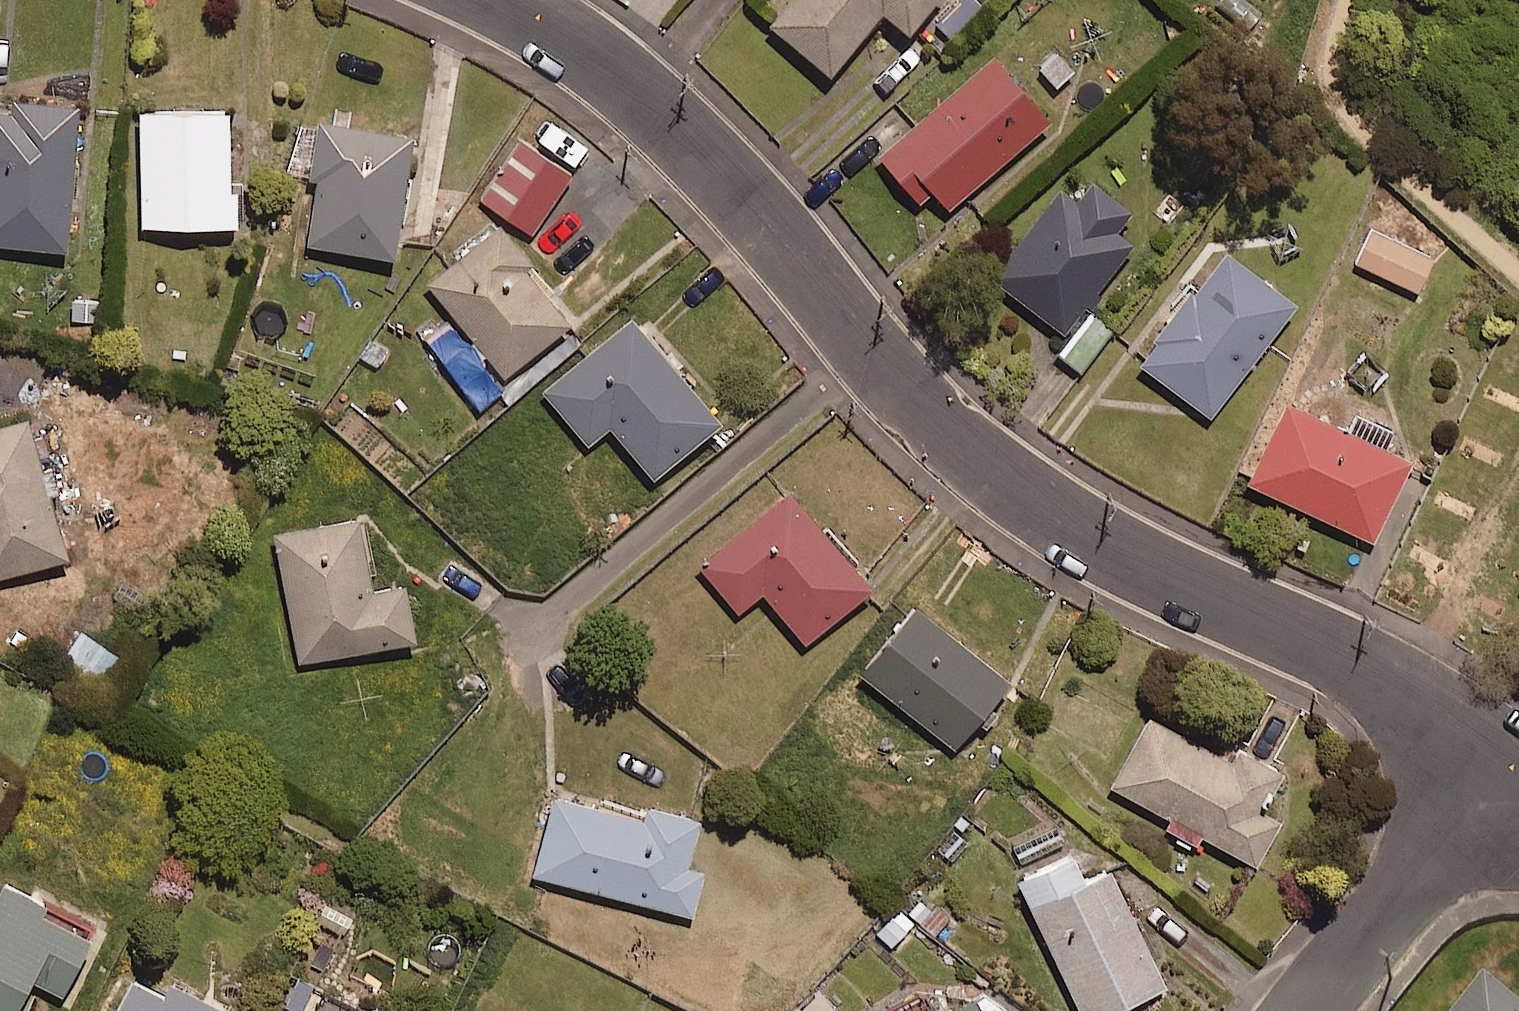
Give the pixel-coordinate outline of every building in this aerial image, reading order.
[(768,14),(829,62),(879,0),(779,0),(768,14)] [(906,20),(922,0),(881,0),(906,20)] [(948,198),(1048,106),(992,44),(879,147),(918,191),(931,179),(948,198)] [(74,88),(13,84),(12,98),(0,97),(0,233),(64,238),(74,88)] [(137,223),(237,219),(236,182),(225,182),(222,104),(132,107),(137,223)] [(402,133),(313,125),(301,249),(391,257),(402,133)] [(575,161),(519,125),(477,191),(533,227),(575,161)] [(1074,185),(1059,174),(989,264),(1062,320),(1132,228),(1115,214),(1129,196),(1089,165),(1074,185)] [(497,210),(424,274),(502,364),(569,306),(528,259),(535,253),(497,210)] [(1431,249),(1369,221),(1354,256),(1415,284),(1431,249)] [(1300,286),(1220,227),(1132,346),(1211,405),(1300,286)] [(628,300),(539,380),(587,433),(607,414),(652,463),(720,402),(628,300)] [(1113,322),(1089,302),(1056,342),(1079,362),(1113,322)] [(448,319),(425,336),(454,376),(440,386),(456,407),(493,380),(448,319)] [(1411,446),(1285,385),(1245,467),(1371,528),(1411,446)] [(65,545),(24,404),(0,411),(0,564),(65,545)] [(871,569),(786,472),(693,554),(736,602),(760,580),(803,629),(871,569)] [(356,504),(272,520),(297,650),(413,628),(402,569),(370,575),(356,504)] [(1007,662),(914,587),(856,659),(950,734),(1007,662)] [(122,646),(81,620),(56,660),(97,686),(122,646)] [(1229,741),(1148,698),(1107,774),(1168,807),(1163,816),(1193,832),(1198,823),(1254,853),(1279,804),(1258,793),(1280,753),(1235,729),(1229,741)] [(643,787),(640,801),(553,780),(532,865),(690,904),(702,853),(684,849),(696,800),(643,787)] [(1070,835),(1014,862),(1083,1008),(1164,970),(1107,849),(1082,861),(1070,835)] [(0,867),(0,1010),(8,1010),(29,972),(58,986),(94,915),(0,867)] [(897,898),(872,929),(890,945),(915,915),(931,929),(944,914),(916,889),(904,904),(897,898)] [(226,986),(165,963),(161,974),(129,962),(110,1010),(217,1010),(226,986)] [(1485,972),(1453,1010),(1518,1010),(1518,1000),(1485,972)] [(415,1005),(354,976),(339,1007),(306,992),(297,1010),(413,1010),(415,1005)] [(919,1010),(988,1010),(971,981),(919,1010)] [(797,997),(784,1010),(813,1010),(797,997)]
